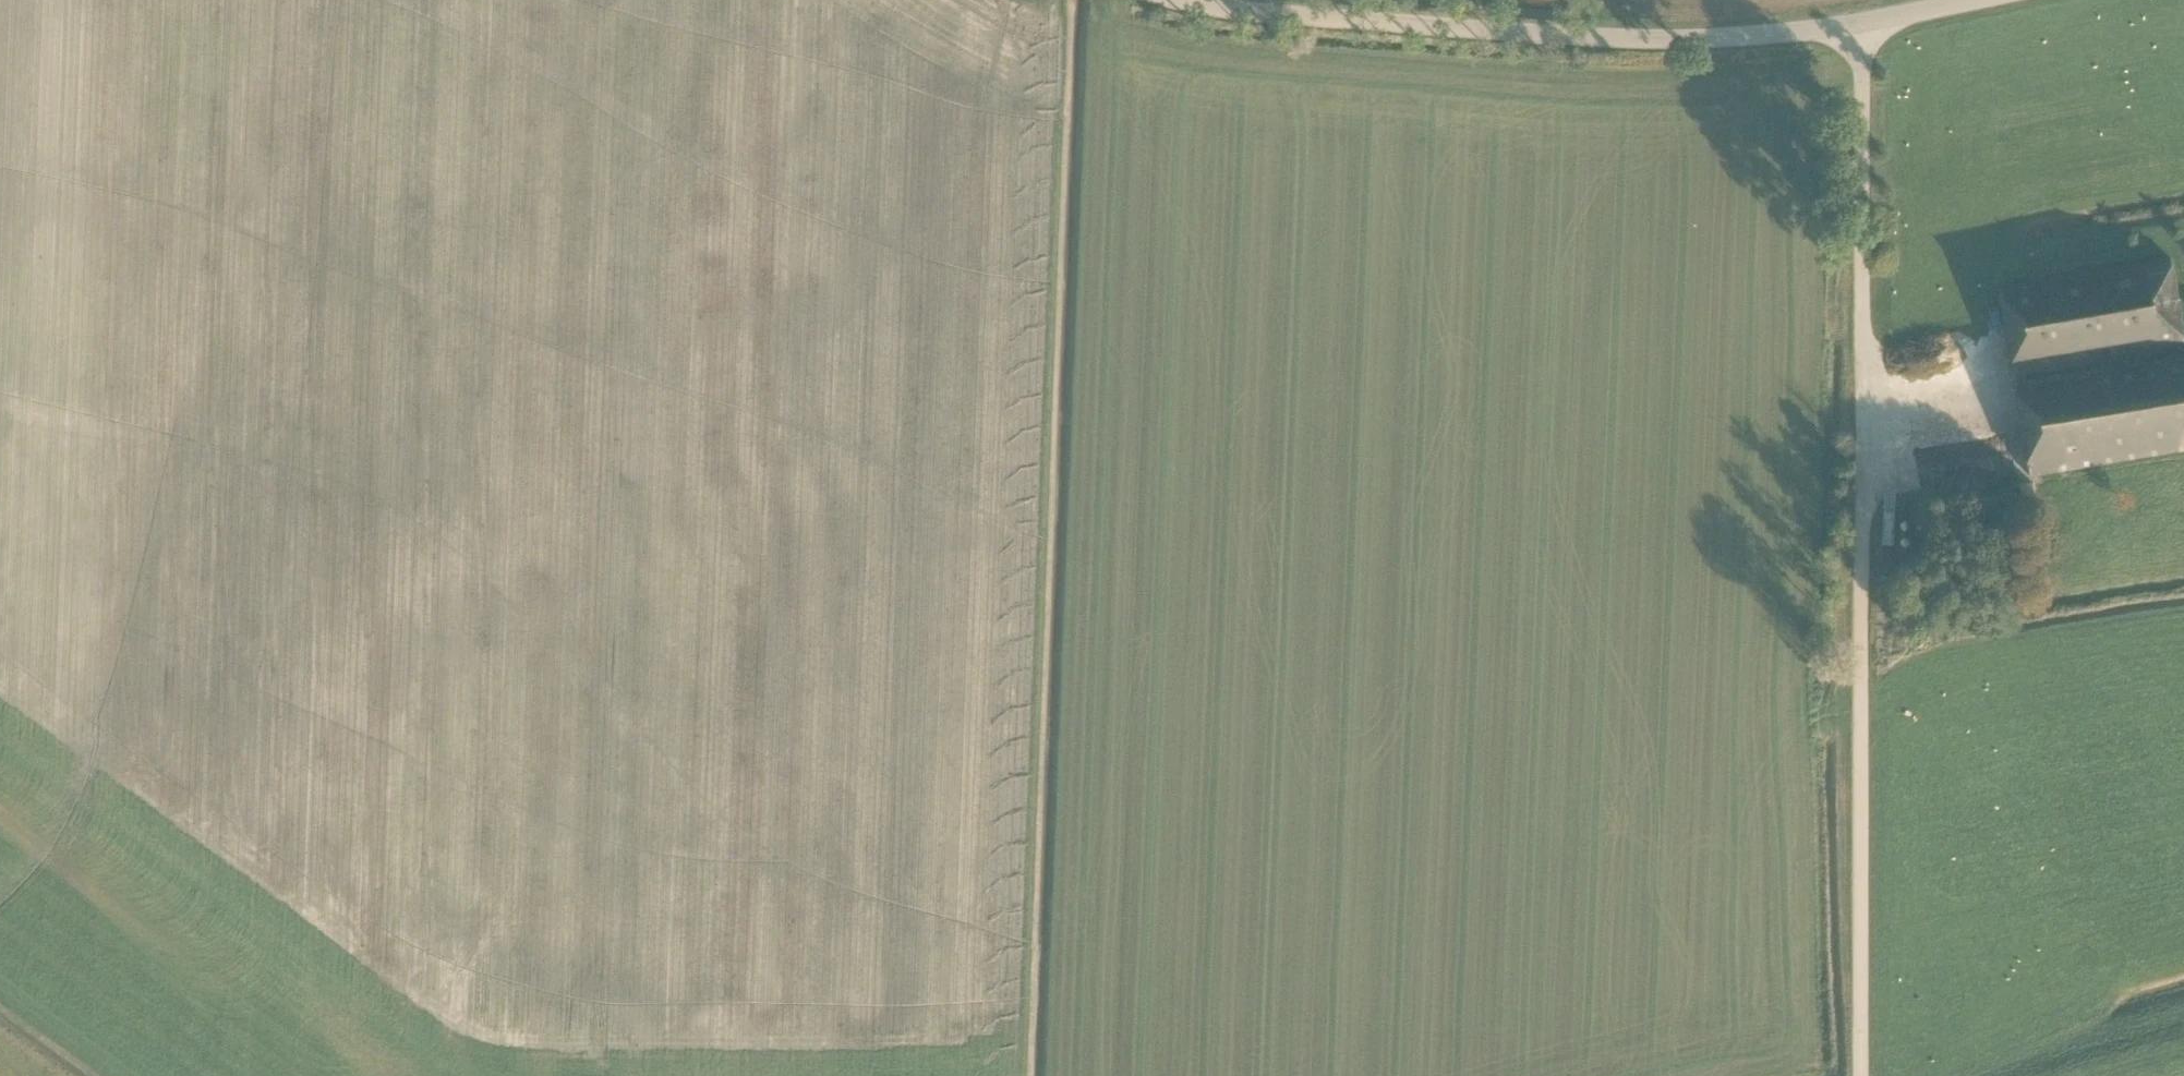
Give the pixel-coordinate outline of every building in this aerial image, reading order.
[(2099,367),(2098,360),(2183,346),(2183,333),(2171,257),(2000,286),(2015,382),(2031,475),(2183,452),(2183,353),(2099,367)] [(2016,521),(2039,517),(2033,481),(2010,485),(2016,521)]
